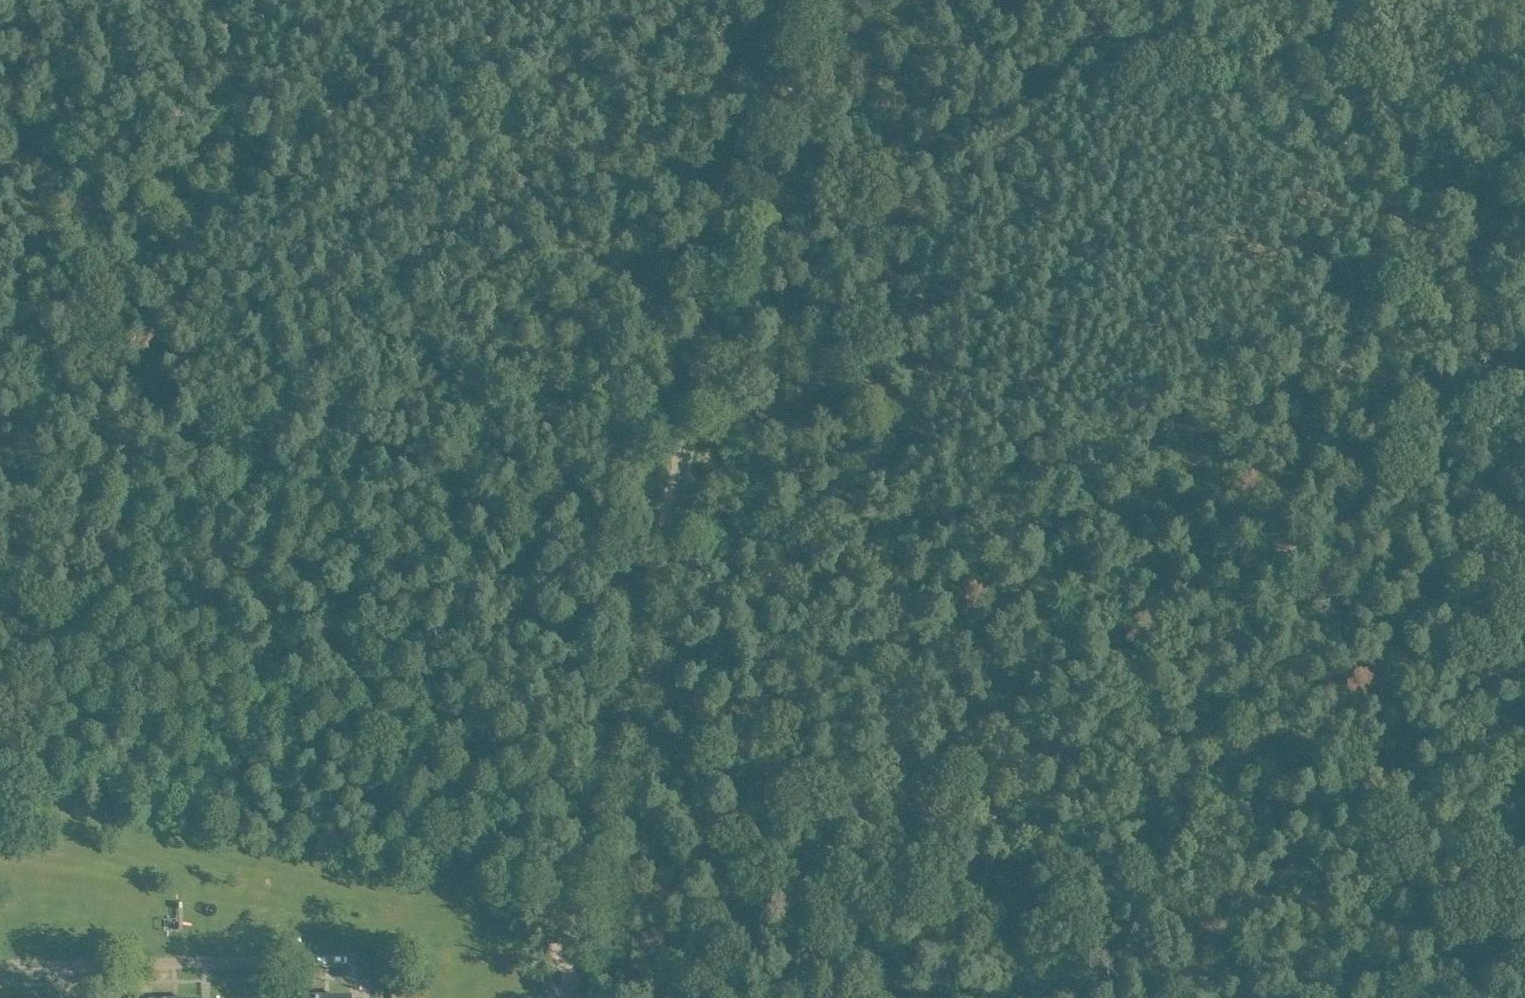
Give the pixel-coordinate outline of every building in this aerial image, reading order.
[(289,945),(287,945),(287,955),(304,954),(304,945),(301,945),(289,945)]
